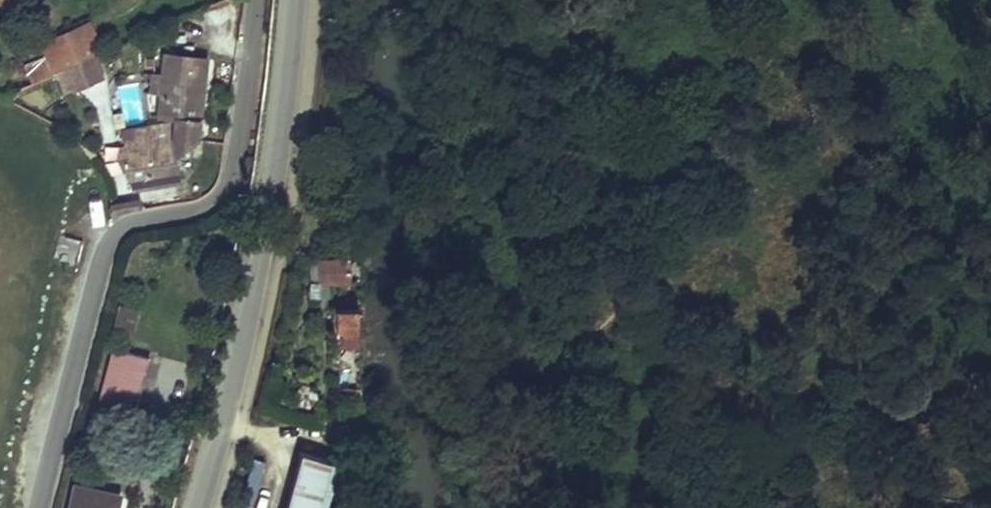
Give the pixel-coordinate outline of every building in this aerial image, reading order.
[(57,45),(83,33),(93,55),(101,51),(88,22),(43,41),(56,71),(67,66),(57,45)] [(93,55),(83,33),(57,45),(67,66),(93,55)] [(205,58),(170,55),(167,75),(164,95),(162,115),(178,117),(177,123),(175,139),(176,155),(196,137),(205,58)] [(93,56),(68,66),(77,86),(102,75),(93,56)] [(67,90),(77,86),(68,66),(58,71),(67,90)] [(167,75),(158,74),(156,94),(164,95),(167,75)] [(125,147),(175,139),(177,123),(122,131),(125,147)] [(176,155),(175,139),(125,147),(132,186),(179,178),(176,155)] [(349,259),(309,258),(309,281),(311,282),(328,282),(349,281),(349,259)] [(328,295),(328,282),(311,282),(311,295),(328,295)] [(123,308),(118,327),(130,330),(135,312),(123,308)] [(337,310),(337,330),(359,331),(358,309),(337,310)] [(360,345),(359,331),(337,330),(338,345),(360,345)] [(113,349),(100,400),(134,409),(148,358),(113,349)] [(318,397),(315,386),(302,382),(294,393),(297,404),(311,406),(318,397)] [(362,389),(340,390),(341,401),(363,400),(362,389)] [(285,507),(337,507),(326,505),(318,503),(328,459),(301,451),(285,507)] [(326,505),(337,462),(328,459),(318,503),(326,505)] [(75,488),(71,507),(113,507),(116,496),(75,488)]
